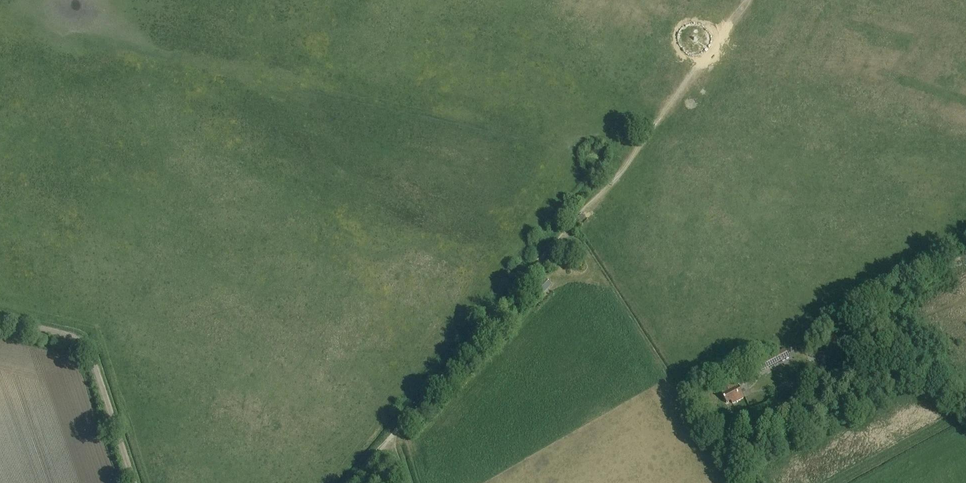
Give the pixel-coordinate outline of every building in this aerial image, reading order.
[(547,280),(539,289),(543,293),(551,284),(547,280)] [(824,343),(827,349),(838,343),(835,338),(824,343)] [(785,360),(780,352),(767,359),(771,367),(785,360)] [(745,399),(736,380),(720,389),(728,404),(732,402),(734,405),(745,399)]
